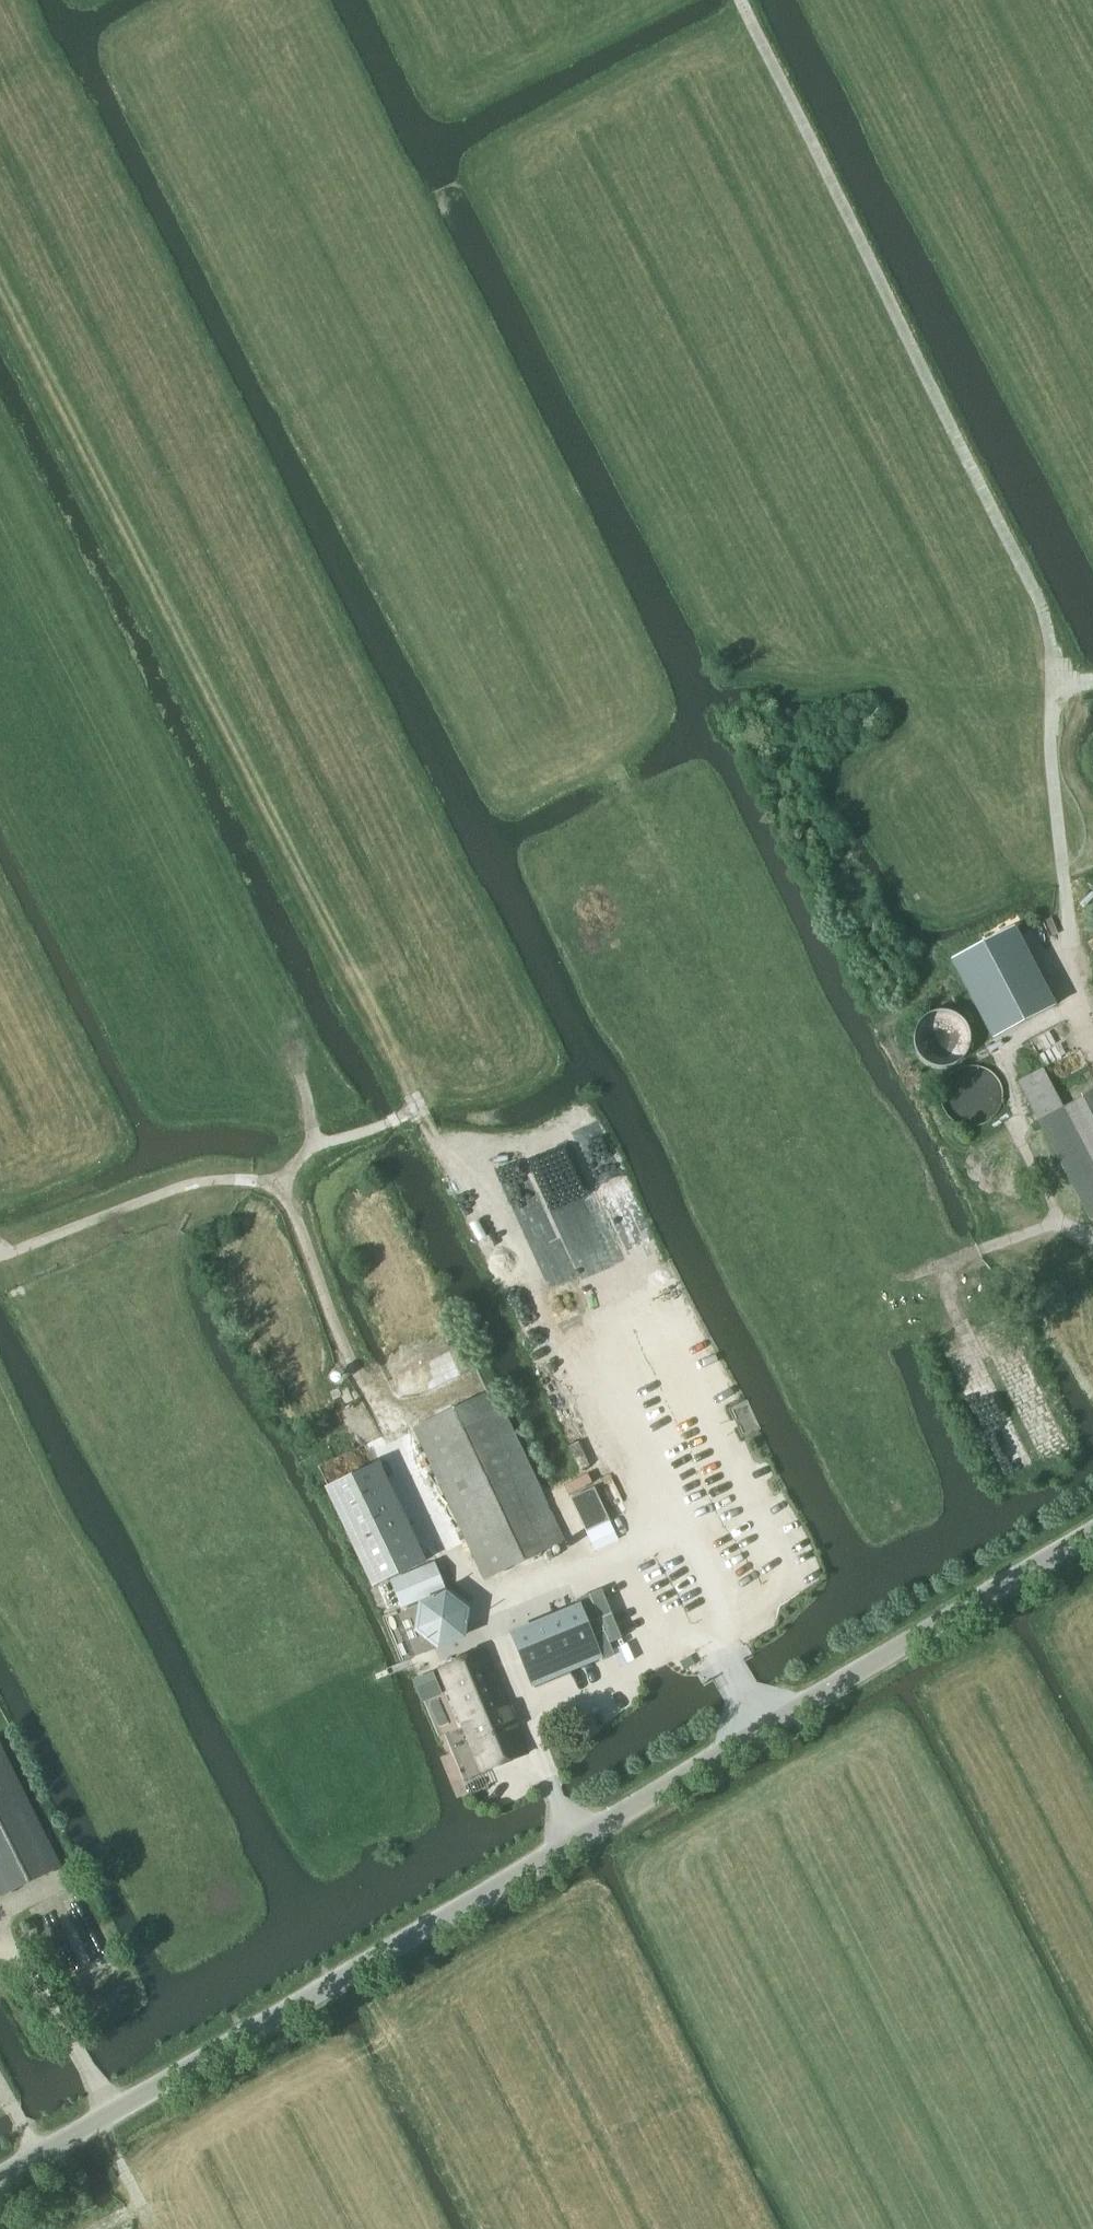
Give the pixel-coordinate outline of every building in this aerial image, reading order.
[(951,962),(991,1039),(1055,1006),(1015,929),(951,962)] [(960,1035),(960,1029),(958,1023),(956,1018),(952,1013),(947,1010),(942,1007),(936,1006),(931,1006),(925,1007),(919,1009),(915,1013),(911,1017),(908,1022),(906,1028),(906,1033),(906,1039),(908,1045),(912,1050),(916,1054),(921,1057),(926,1059),(932,1060),(938,1059),(944,1058),(949,1055),(953,1051),(956,1046),(959,1041),(960,1035)] [(997,1098),(997,1093),(997,1088),(995,1082),(993,1078),(989,1073),(985,1070),(981,1068),(975,1066),(970,1066),(965,1066),(960,1068),(955,1071),(951,1074),(948,1079),(946,1084),(944,1089),(944,1094),(945,1099),(947,1104),(950,1109),(954,1113),(958,1116),(963,1118),(969,1119),(974,1119),(979,1117),(984,1115),(988,1112),(992,1108),(995,1103),(997,1098)] [(1063,1107),(1043,1068),(1018,1080),(1089,1218),(1092,1216),(1092,1091),(1063,1107)] [(565,1541),(556,1521),(494,1389),(414,1426),(486,1578),(565,1541)] [(375,1464),(326,1488),(373,1587),(422,1564),(375,1464)] [(608,1521),(593,1488),(570,1498),(584,1531),(608,1521)] [(396,1612),(381,1618),(392,1644),(400,1663),(403,1662),(428,1651),(438,1647),(437,1647),(462,1637),(465,1611),(445,1595),(420,1605),(415,1608),(399,1614),(397,1615),(396,1612)] [(580,1611),(513,1638),(532,1684),(599,1657),(580,1611)] [(484,1650),(439,1669),(481,1773),(526,1755),(484,1650)] [(440,1695),(431,1674),(413,1682),(422,1703),(440,1695)] [(61,1866),(0,1746),(0,1897),(61,1866)]
